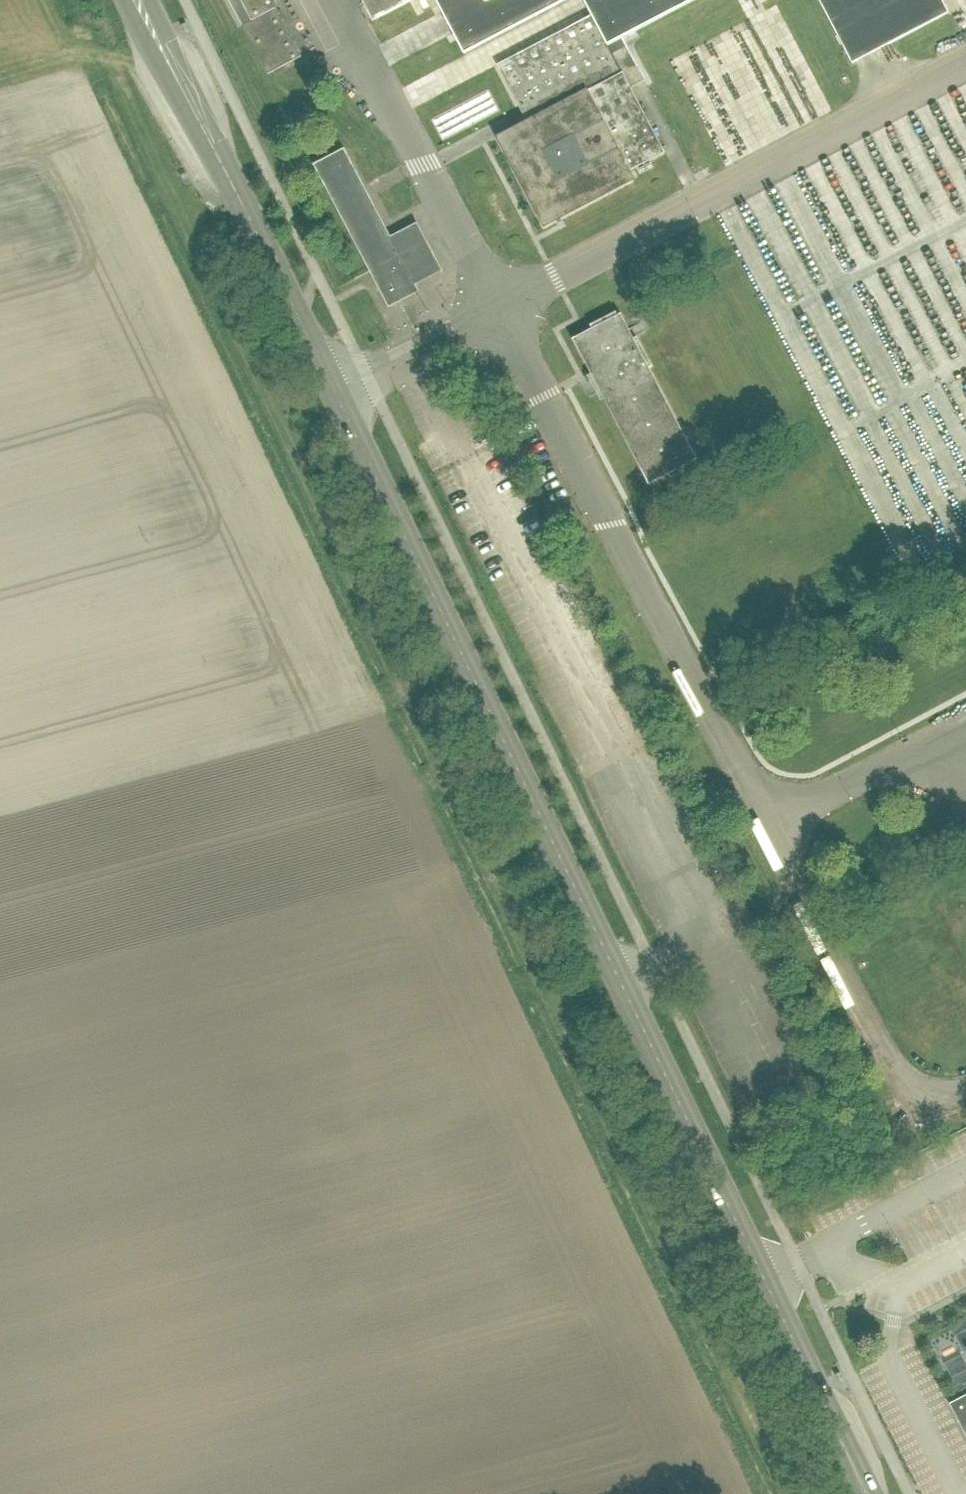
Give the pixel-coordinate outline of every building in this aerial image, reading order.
[(300,58),(270,0),(227,0),(267,76),(300,58)] [(372,21),(413,0),(361,0),(372,21)] [(463,55),(568,0),(435,0),(463,55)] [(592,19),(591,19),(498,68),(505,82),(528,125),(500,140),(545,227),(561,219),(633,181),(629,174),(665,155),(631,89),(644,82),(622,39),(696,0),(583,0),(592,19)] [(943,0),(820,0),(853,64),(950,13),(943,0)] [(417,293),(398,256),(369,272),(388,308),(417,293)] [(592,331),(572,341),(587,370),(592,379),(649,487),(668,477),(671,481),(697,467),(695,463),(698,462),(649,370),(653,368),(637,339),(634,341),(620,316),(617,317),(615,313),(590,327),(592,331)] [(949,1404),(965,1438),(965,1395),(949,1404)]
